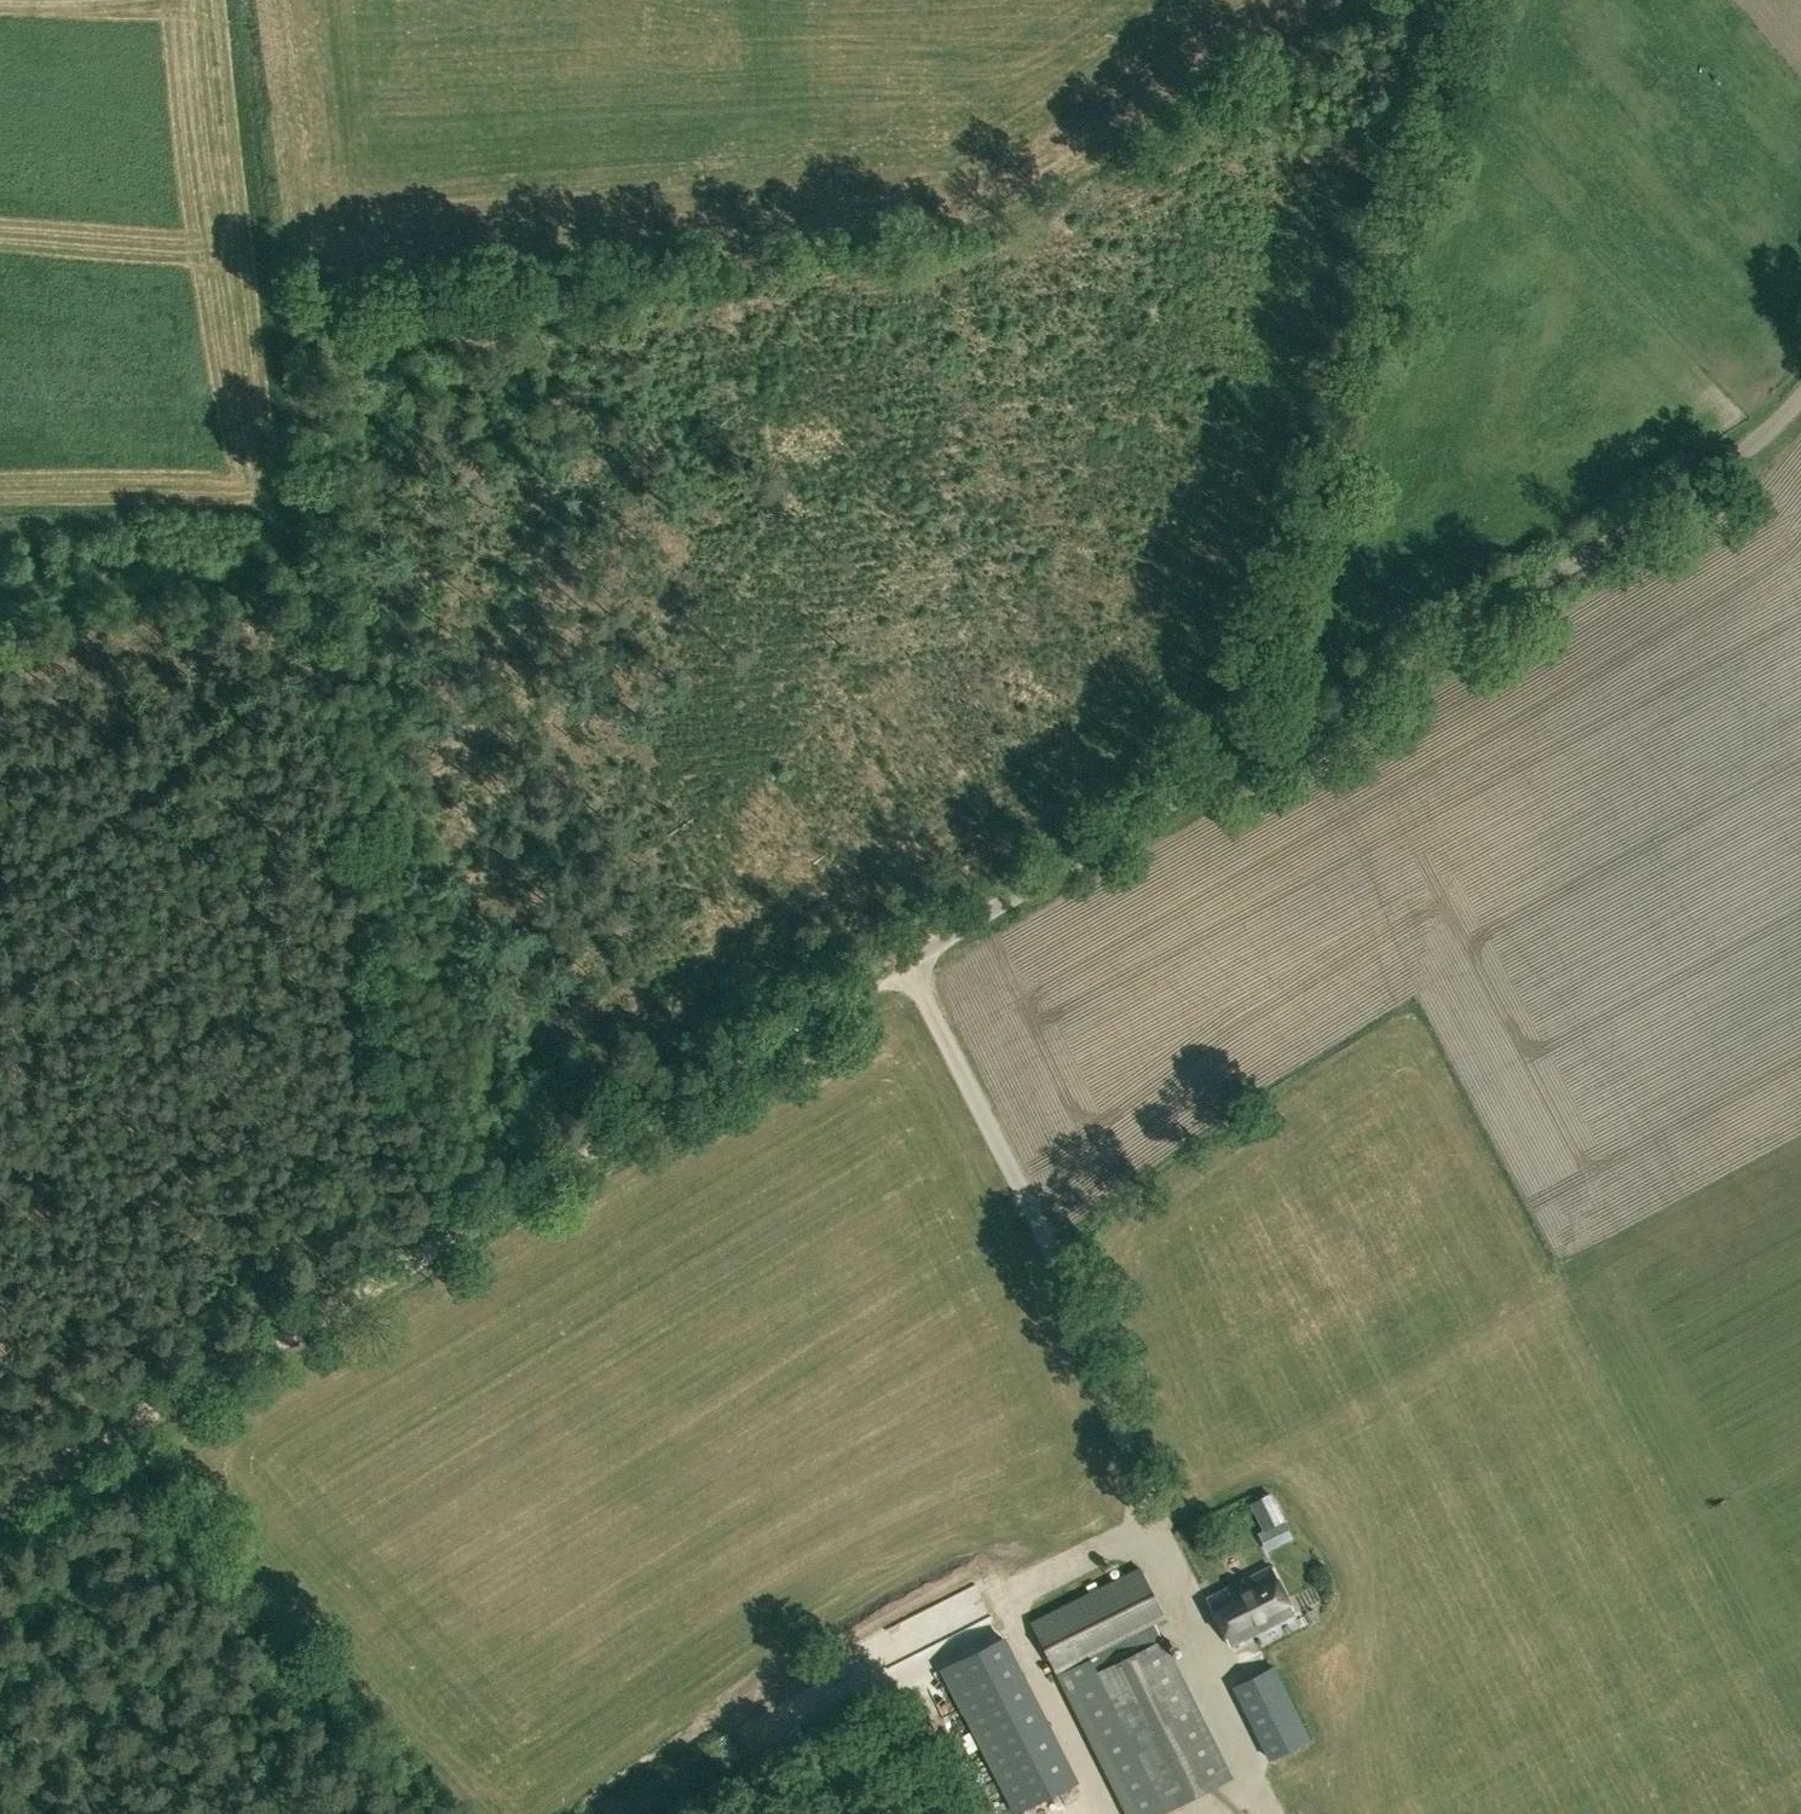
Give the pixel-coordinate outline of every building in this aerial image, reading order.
[(1269,1496),(1250,1505),(1264,1532),(1259,1535),(1268,1553),(1291,1541),(1269,1496)] [(1295,1613),(1270,1565),(1207,1598),(1231,1646),(1295,1613)] [(1232,1778),(1155,1626),(1166,1620),(1140,1568),(1032,1622),(1128,1813),(1159,1813),(1232,1778)] [(1028,1686),(1005,1638),(965,1657),(989,1705),(1028,1686)] [(989,1705),(965,1657),(943,1668),(1016,1813),(1076,1783),(1028,1686),(989,1705)] [(1309,1742),(1272,1669),(1235,1688),(1272,1761),(1309,1742)]
